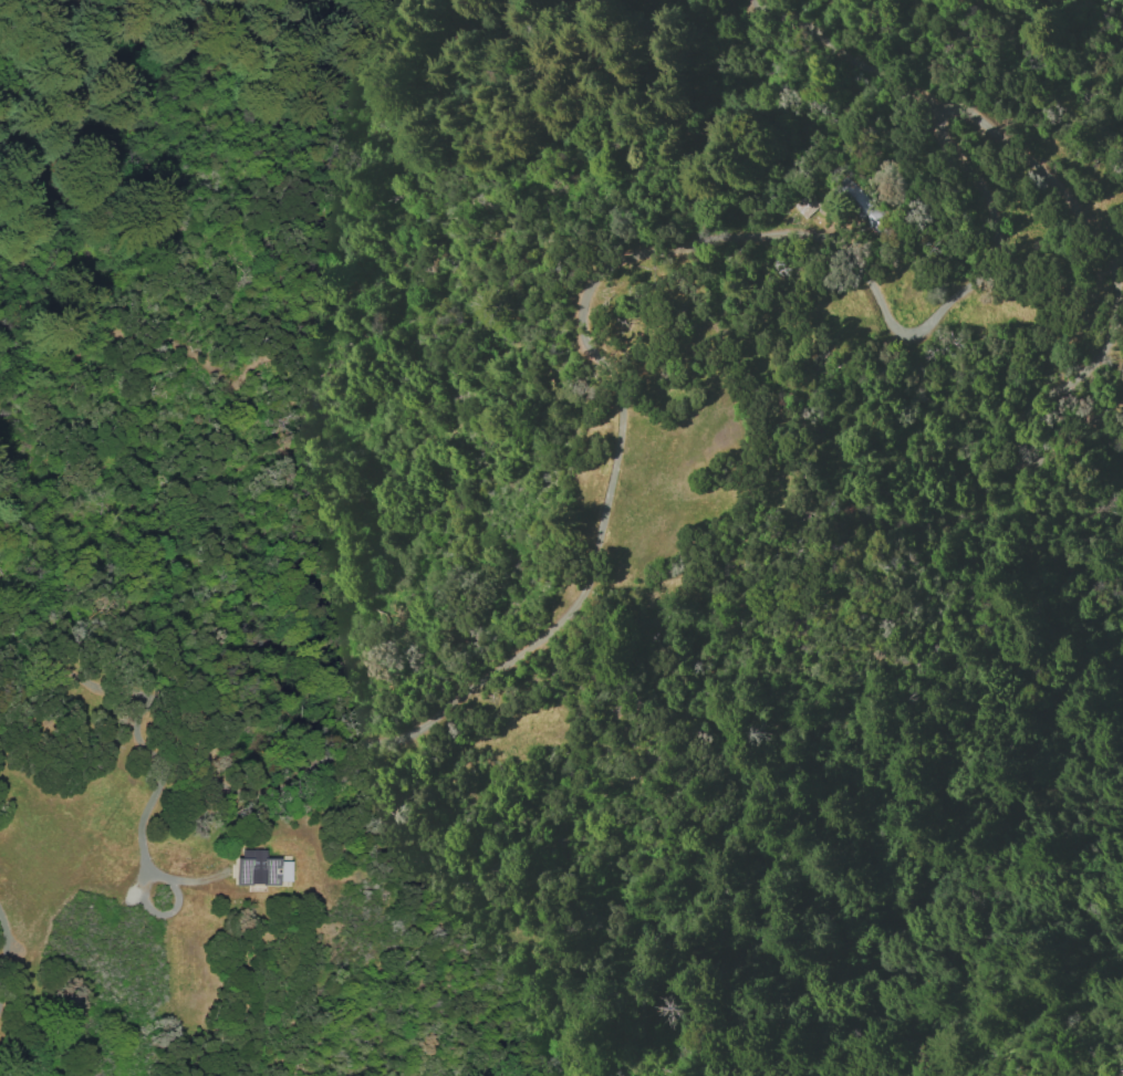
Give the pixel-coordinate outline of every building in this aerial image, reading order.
[(236,885),(235,855),(239,855),(239,849),(264,849),(264,855),(289,855),(289,884),(264,885),(266,890),(248,890),(248,885),(236,885)]
